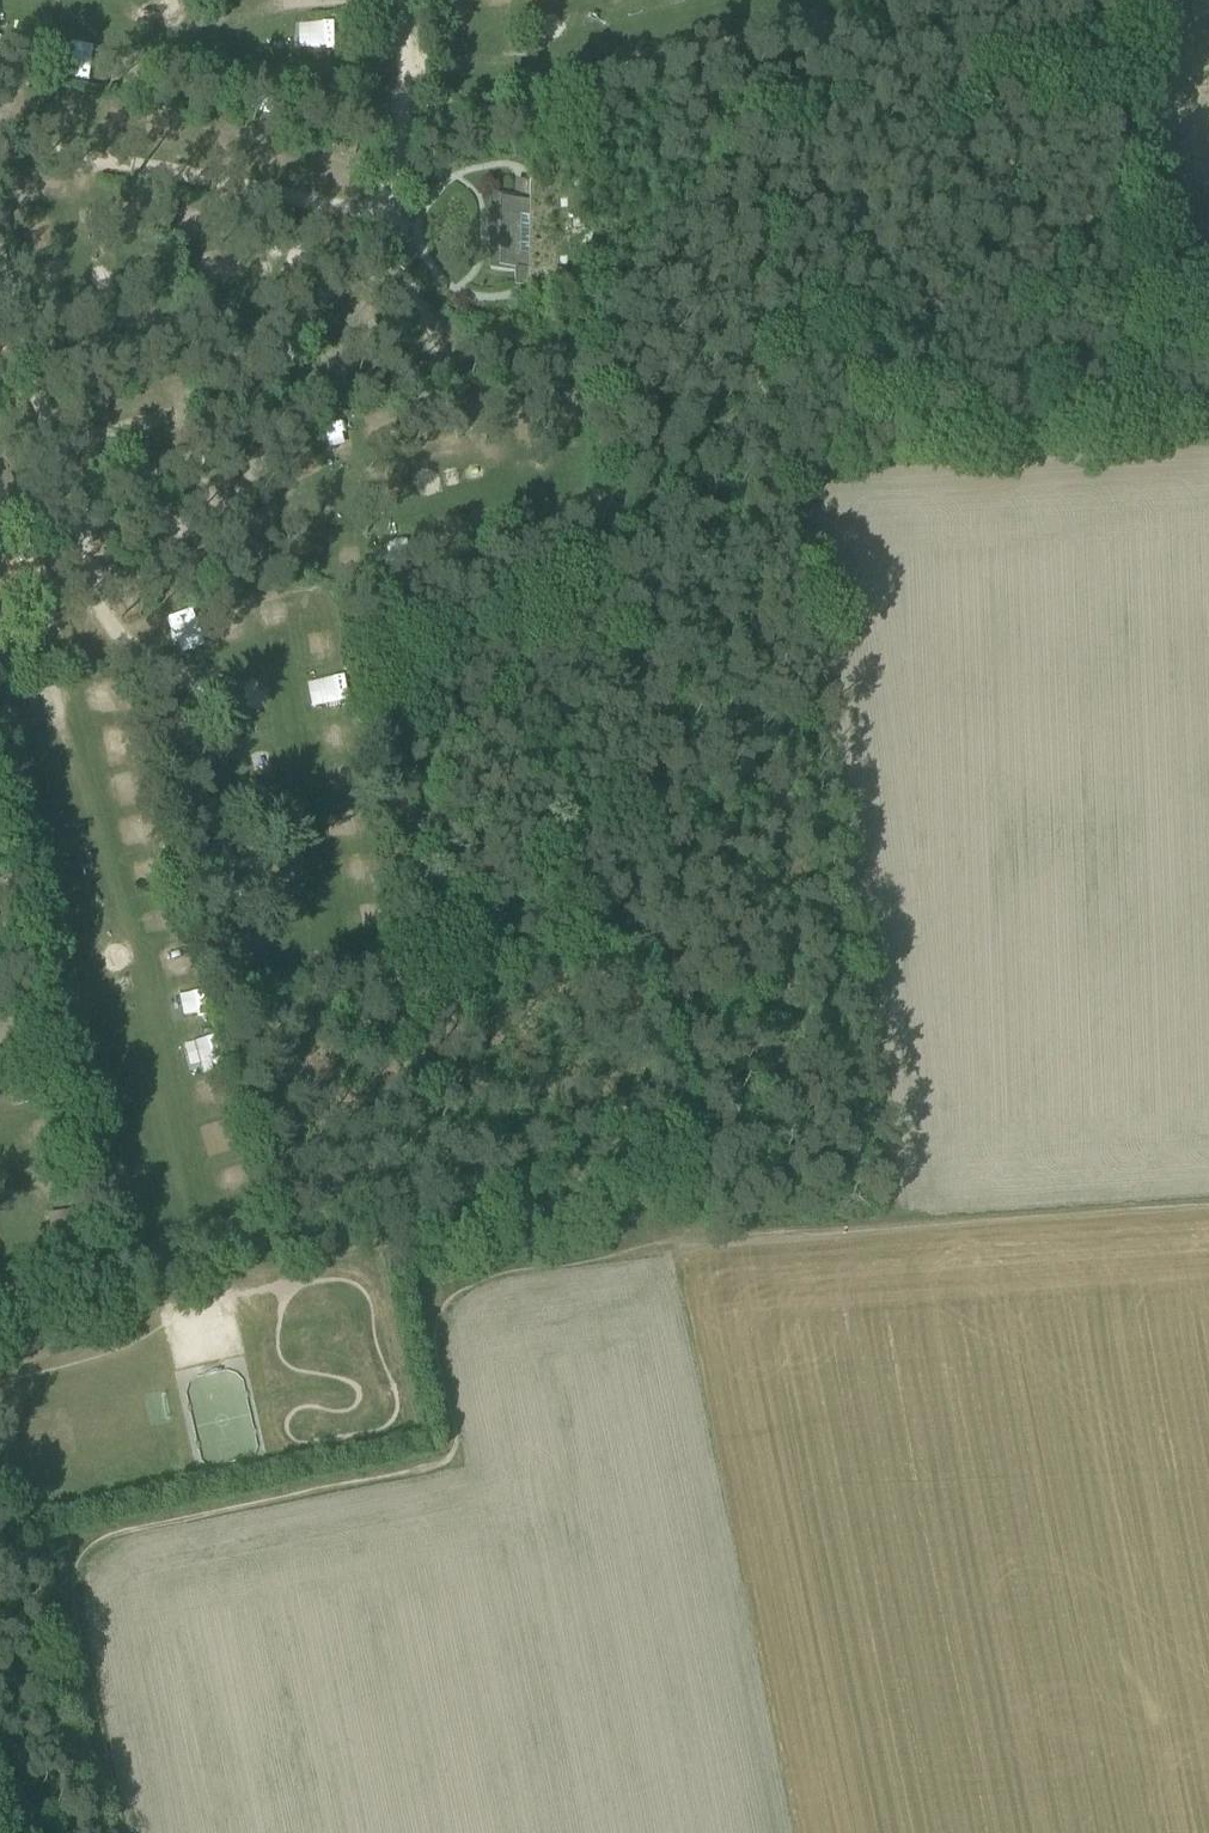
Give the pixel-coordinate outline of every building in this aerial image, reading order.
[(320,29),(322,53),(340,51),(338,28),(320,29)] [(108,56),(104,78),(129,82),(135,48),(118,46),(116,58),(108,56)] [(530,200),(498,201),(498,271),(530,271),(530,298),(580,298),(580,184),(530,184),(530,200)] [(4,966),(9,943),(0,941),(0,966),(4,966)]
